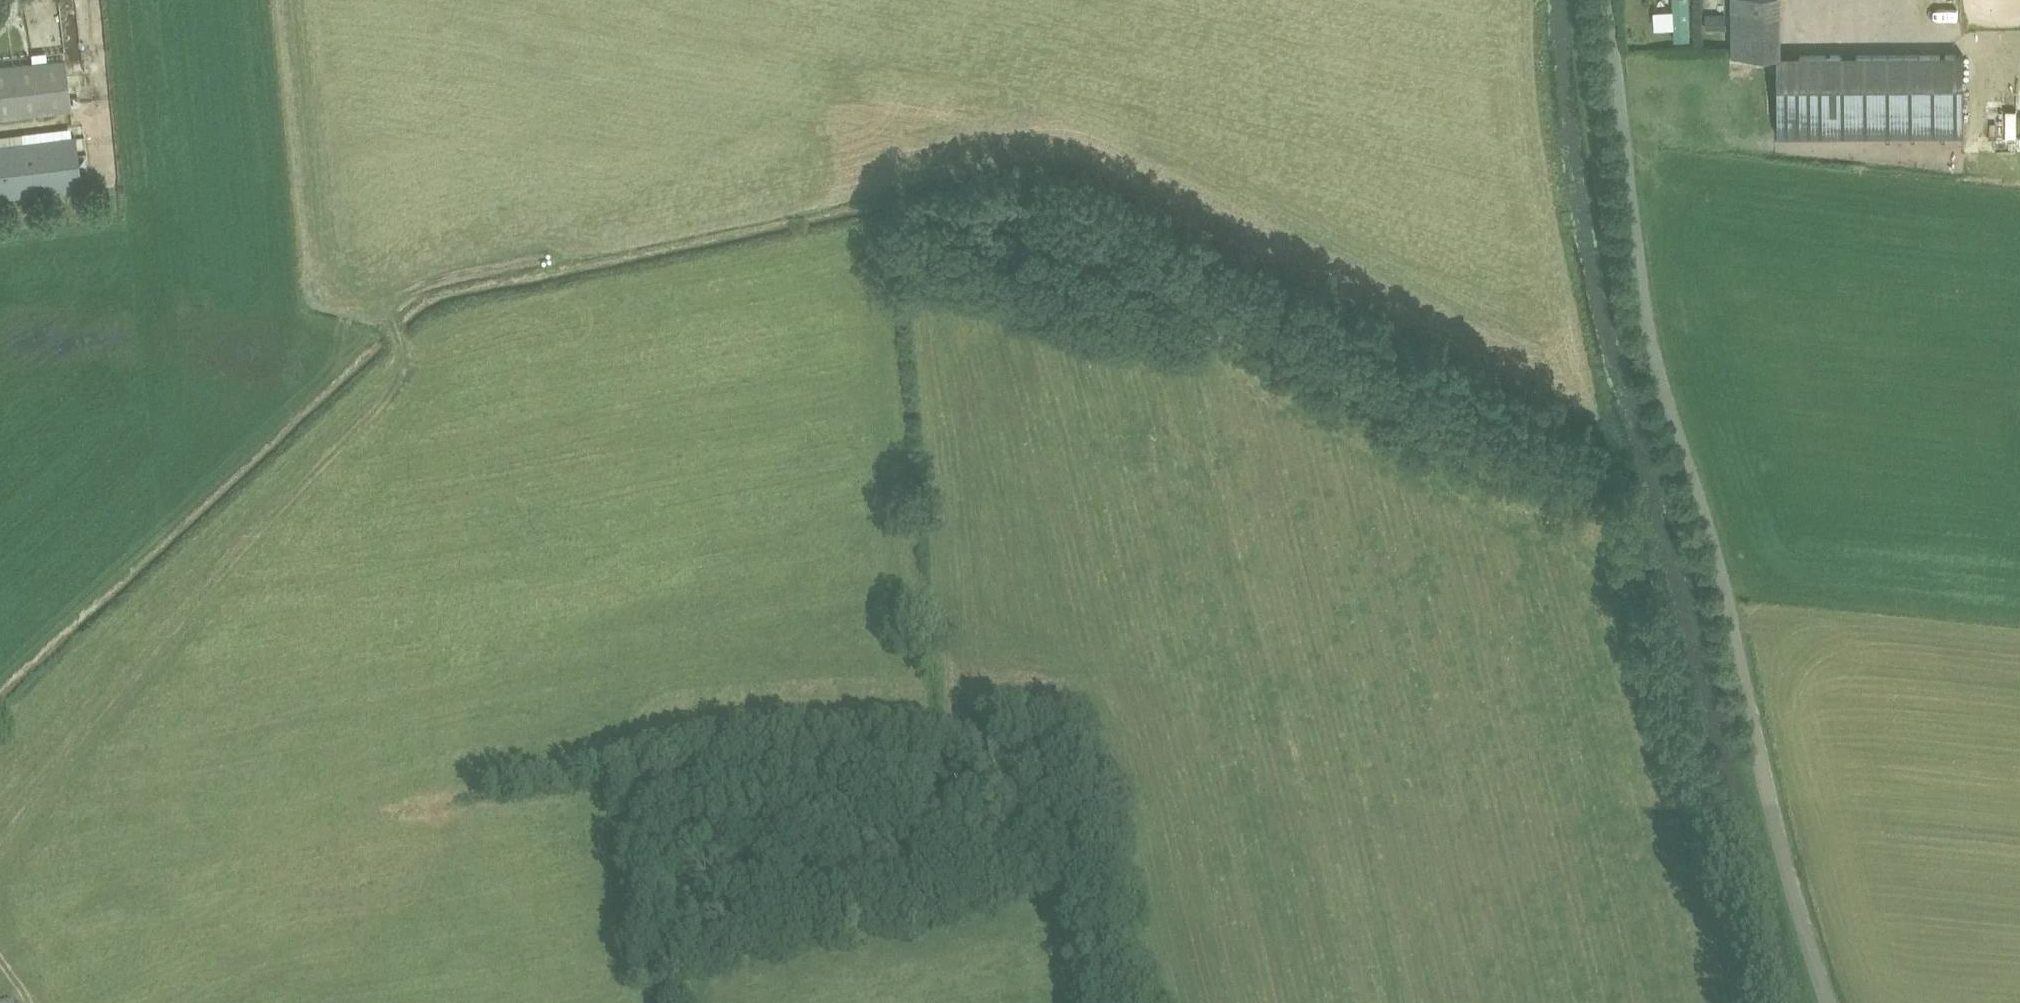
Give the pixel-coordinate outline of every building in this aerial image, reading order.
[(1674,40),(1689,39),(1687,0),(1673,0),(1674,40)] [(1729,56),(1774,56),(1774,136),(1960,135),(1963,135),(1962,53),(1780,54),(1779,0),(1729,0),(1729,56)] [(1928,3),(1928,15),(1952,14),(1952,2),(1928,3)] [(1671,11),(1653,12),(1654,29),(1672,28),(1671,11)] [(1706,28),(1726,28),(1726,14),(1706,14),(1706,28)] [(0,66),(0,118),(70,109),(64,58),(0,66)] [(1996,107),(1986,107),(1986,123),(1997,123),(1996,107)] [(0,146),(0,197),(79,188),(75,137),(0,146)]
